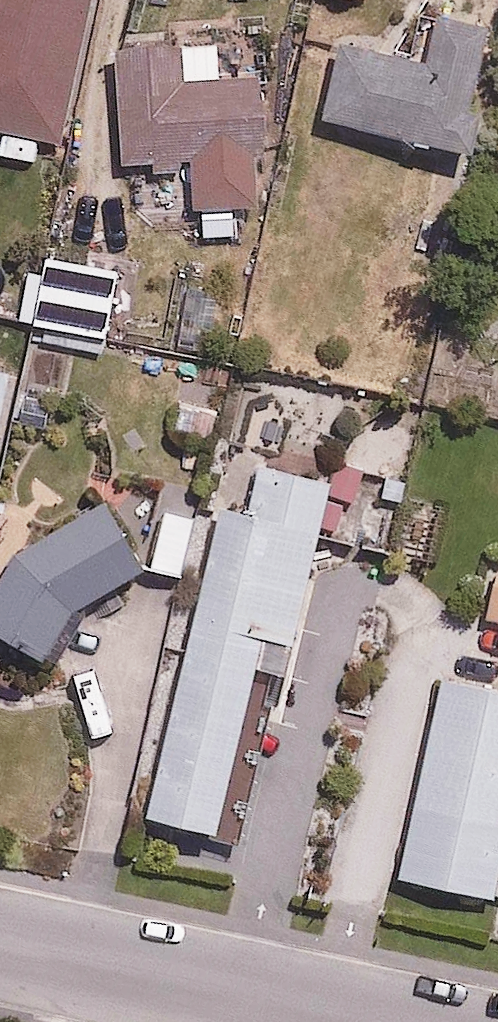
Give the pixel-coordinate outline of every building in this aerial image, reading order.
[(64,143),(94,0),(0,0),(0,130),(64,143)] [(342,40),(328,109),(478,140),(497,43),(497,27),(445,16),(436,60),(342,40)] [(196,211),(261,206),(257,156),(270,155),(264,72),(182,79),(178,34),(116,39),(126,166),(192,161),(196,211)] [(125,259),(53,244),(37,321),(110,336),(125,259)] [(245,510),(219,504),(149,818),(218,833),(263,633),(299,641),(336,477),(257,460),(245,510)] [(110,493),(17,545),(0,582),(0,636),(51,659),(72,613),(152,568),(110,493)] [(183,572),(197,510),(165,503),(151,565),(183,572)] [(487,570),(478,615),(497,619),(497,572),(487,570)] [(429,673),(390,869),(497,890),(497,643),(468,637),(459,679),(429,673)]
